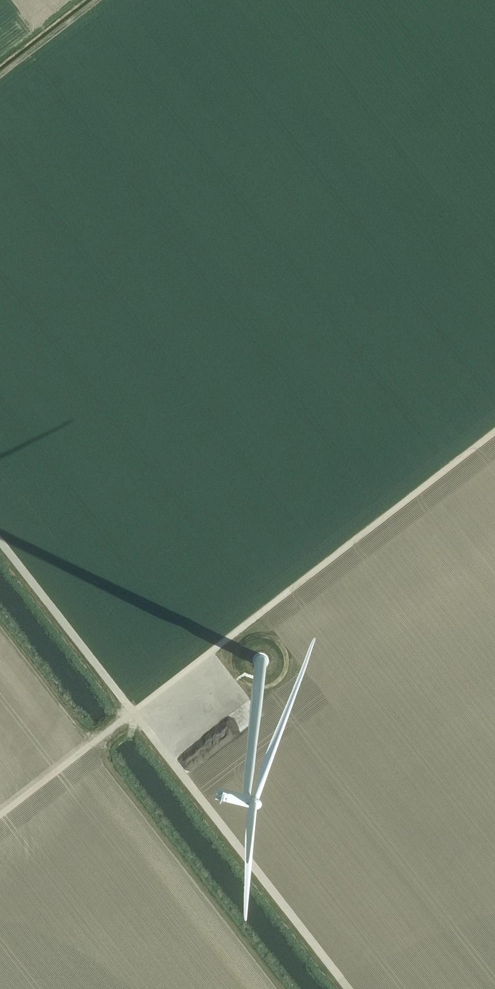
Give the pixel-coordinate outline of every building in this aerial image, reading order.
[(267,662),(267,661),(267,660),(267,659),(266,658),(266,657),(265,657),(264,656),(264,655),(263,655),(262,655),(261,655),(260,655),(259,655),(258,655),(257,656),(257,657),(256,657),(256,658),(255,659),(255,660),(255,661),(255,662),(255,663),(256,664),(257,665),(257,666),(258,666),(259,667),(260,667),(261,667),(262,667),(263,667),(264,666),(265,665),(266,664),(267,663),(267,662)] [(189,772),(184,774),(188,783),(193,780),(189,772)]
